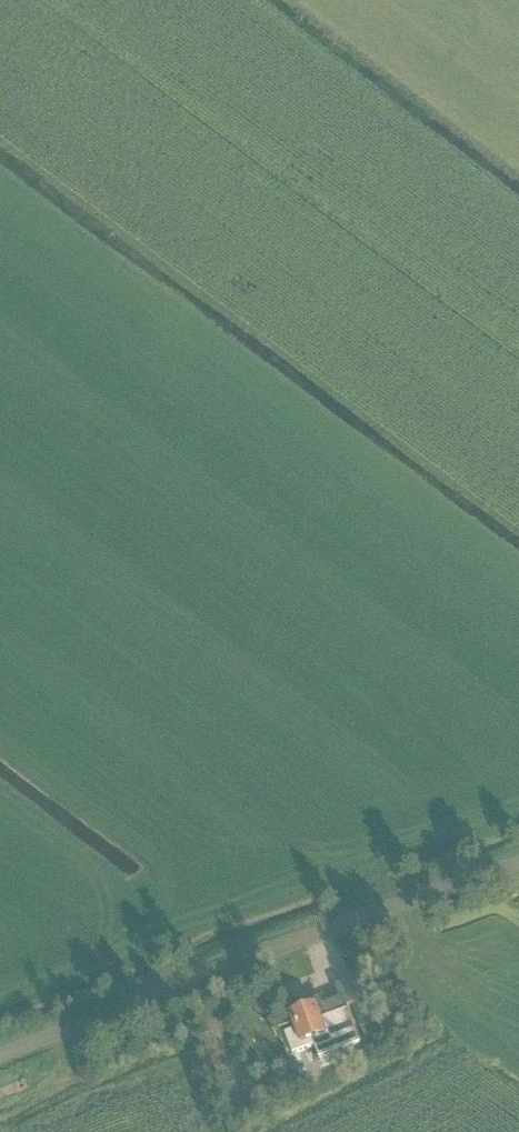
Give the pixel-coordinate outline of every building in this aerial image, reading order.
[(371,1002),(354,1008),(362,1033),(379,1028),(371,1002)] [(295,1027),(284,1031),(292,1054),(315,1046),(318,1057),(360,1043),(349,1010),(320,1019),(317,1008),(291,1016),(295,1027)]
